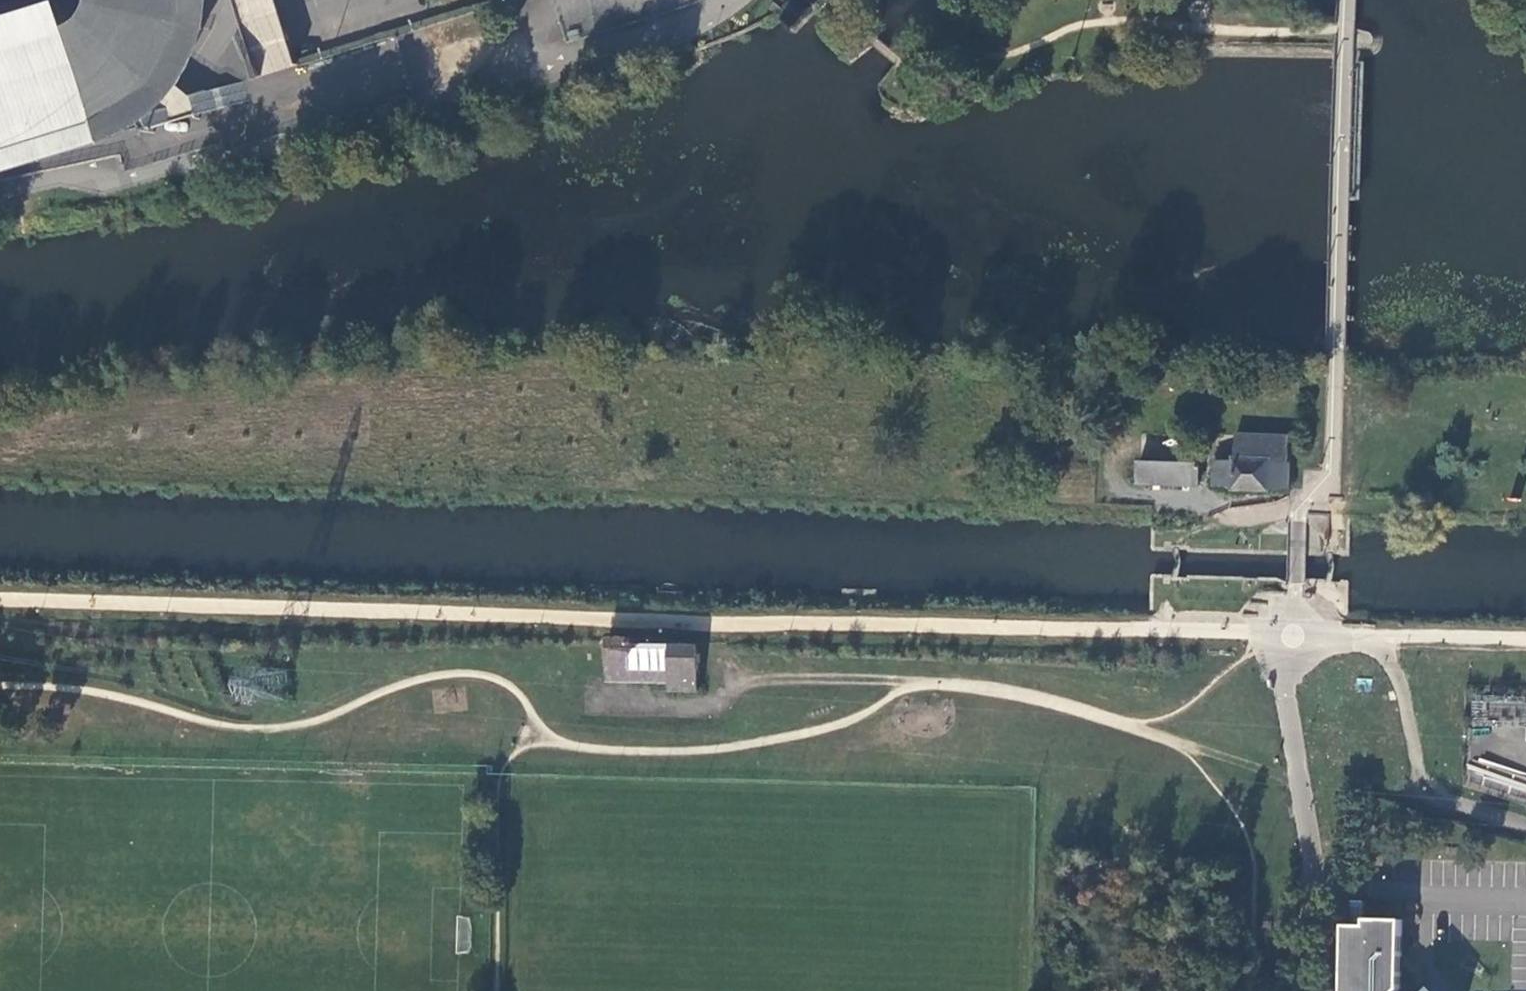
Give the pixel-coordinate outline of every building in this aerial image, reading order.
[(42,111),(40,104),(97,87),(110,124),(117,120),(115,113),(133,104),(159,83),(178,53),(189,26),(191,0),(3,0),(0,1),(0,124),(42,111)] [(248,43),(286,32),(276,0),(234,0),(248,43)] [(533,10),(561,12),(562,3),(582,4),(581,12),(595,14),(596,0),(534,0),(533,10)] [(535,49),(540,74),(577,66),(572,41),(535,49)] [(0,124),(0,158),(110,124),(97,87),(40,104),(42,111),(0,124)] [(1233,489),(1269,491),(1269,488),(1288,488),(1290,447),(1288,447),(1289,433),(1234,430),(1234,435),(1234,447),(1215,446),(1215,460),(1214,460),(1213,486),(1233,487),(1233,489)] [(1199,465),(1154,463),(1138,463),(1137,484),(1198,486),(1199,465)] [(696,686),(697,643),(608,645),(607,673),(629,674),(629,676),(668,676),(668,686),(696,686)] [(1346,925),(1345,990),(1400,990),(1403,988),(1405,919),(1367,918),(1368,926),(1346,925)]
